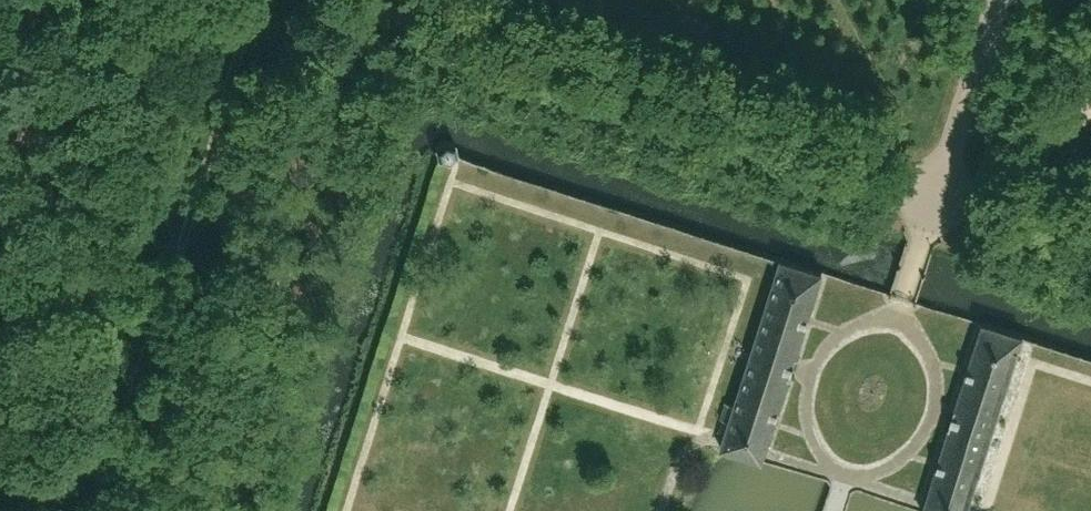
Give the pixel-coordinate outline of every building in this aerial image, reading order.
[(781,260),(725,437),(721,450),(762,463),(822,273),(781,260)] [(1024,338),(982,325),(924,510),(970,510),(1024,338)]
